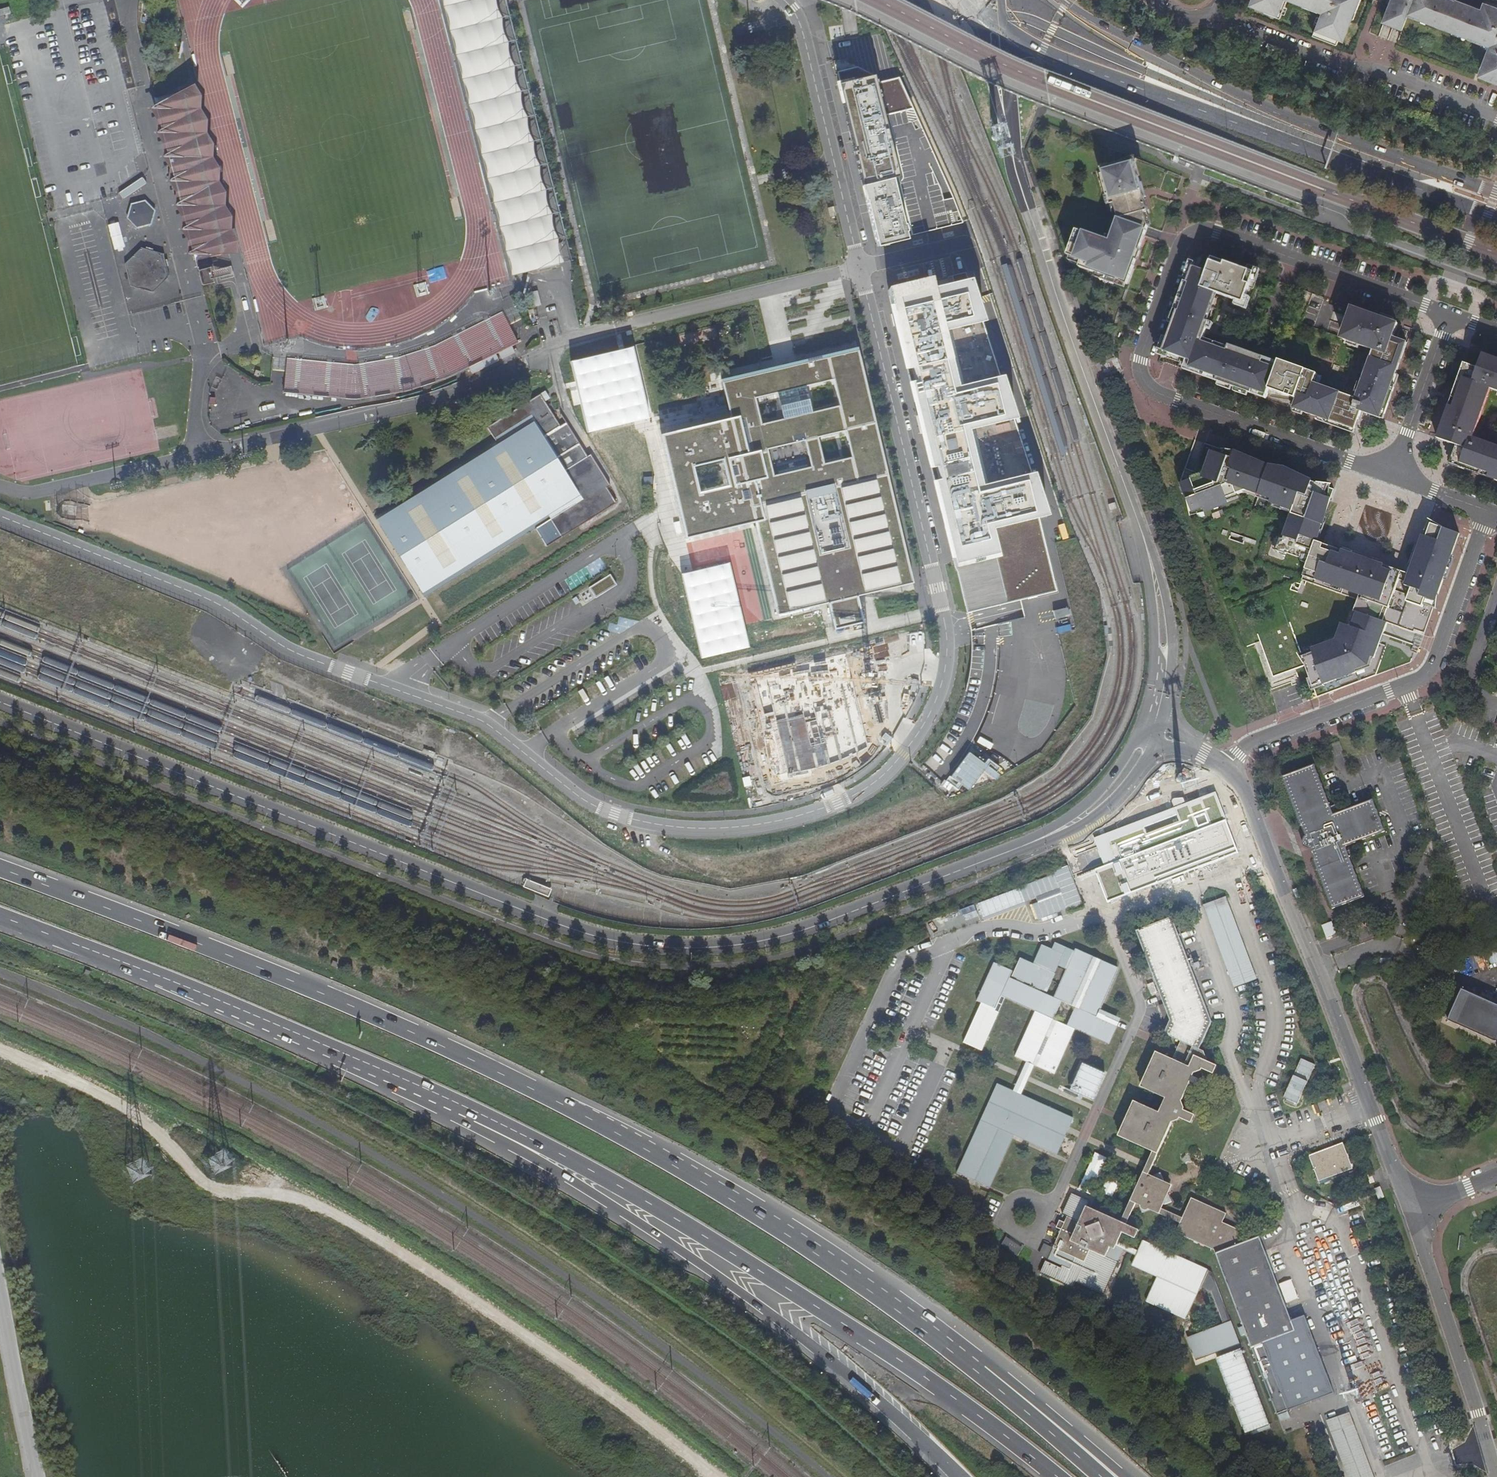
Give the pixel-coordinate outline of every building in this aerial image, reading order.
[(559,267),(491,0),(444,0),(515,278),(559,267)] [(1253,4),(1266,9),(1265,12),(1281,18),(1288,0),(1255,0),(1253,4)] [(1323,11),(1314,35),(1337,44),(1340,38),(1343,39),(1357,2),(1360,3),(1361,0),(1295,0),(1323,11)] [(1385,21),(1404,29),(1409,16),(1415,18),(1416,16),(1422,18),(1433,23),(1435,19),(1442,22),(1453,26),(1452,30),(1470,37),(1469,39),(1482,45),(1483,43),(1492,46),(1480,76),(1496,83),(1496,7),(1486,3),(1483,10),(1458,0),(1393,0),(1385,21)] [(6,8),(0,9),(0,23),(9,21),(6,8)] [(840,84),(838,85),(849,130),(862,183),(898,174),(883,117),(913,110),(899,78),(876,83),(874,75),(858,67),(837,70),(840,84)] [(227,248),(188,96),(157,104),(156,107),(194,256),(227,248)] [(1145,214),(1148,213),(1144,197),(1143,195),(1142,190),(1134,163),(1125,166),(1125,164),(1101,171),(1103,177),(1102,177),(1108,198),(1109,197),(1112,206),(1115,206),(1119,221),(1111,244),(1077,232),(1068,257),(1082,262),(1080,269),(1128,285),(1135,266),(1136,263),(1137,260),(1144,240),(1145,238),(1145,237),(1147,231),(1148,227),(1145,214)] [(898,174),(862,183),(872,223),(877,245),(913,237),(898,174)] [(120,193),(124,199),(147,183),(143,176),(120,193)] [(149,224),(154,211),(144,202),(132,205),(128,219),(135,227),(149,224)] [(108,224),(115,249),(125,247),(118,221),(108,224)] [(168,277),(163,255),(140,249),(123,265),(129,287),(151,294),(168,277)] [(1188,283),(1189,284),(1180,311),(1178,310),(1163,351),(1175,356),(1191,361),(1189,368),(1218,378),(1216,381),(1252,393),(1253,390),(1267,395),(1277,368),(1263,363),(1265,357),(1229,345),(1227,350),(1203,342),(1210,322),(1207,321),(1216,293),(1244,303),(1254,274),(1218,261),(1212,259),(1208,272),(1193,267),(1188,283)] [(939,271),(894,282),(963,565),(1007,554),(1000,527),(1040,516),(1055,512),(1041,469),(989,481),(988,482),(975,428),(1024,415),(1010,371),(964,383),(953,327),(992,317),(977,273),(942,282),(939,271)] [(1348,327),(1344,340),(1368,348),(1370,343),(1374,344),(1373,348),(1372,351),(1356,398),(1314,383),(1317,374),(1279,360),(1277,368),(1269,389),(1297,399),(1294,409),(1351,429),(1355,430),(1362,412),(1381,418),(1383,411),(1391,389),(1403,355),(1407,343),(1393,338),(1398,324),(1374,315),(1355,308),(1352,317),(1349,316),(1345,326),(1348,327)] [(286,359),(284,393),(360,401),(410,392),(454,378),(520,343),(501,312),(434,346),(399,359),(356,366),(286,359)] [(992,317),(953,327),(964,383),(1010,371),(992,317)] [(575,384),(586,434),(642,421),(649,419),(632,346),(622,349),(569,361),(575,384)] [(785,364),(721,379),(730,420),(674,433),(665,435),(680,497),(675,498),(685,539),(755,523),(776,615),(827,603),(833,630),(863,623),(856,596),(912,583),(857,347),(785,364)] [(1487,355),(1483,354),(1478,368),(1464,363),(1457,383),(1461,385),(1459,392),(1454,390),(1437,439),(1456,445),(1449,464),(1481,475),(1482,471),(1490,474),(1488,478),(1496,481),(1496,446),(1473,438),(1491,389),(1496,391),(1496,359),(1487,355)] [(1188,371),(1216,381),(1218,378),(1189,368),(1188,371)] [(1253,390),(1252,393),(1266,398),(1267,395),(1253,390)] [(572,436),(569,432),(564,424),(559,427),(544,402),(547,400),(545,396),(543,393),(487,428),(495,442),(374,517),(424,597),(535,528),(546,546),(616,503),(606,488),(609,486),(590,454),(586,456),(585,457),(580,450),(572,436)] [(1028,414),(1024,415),(975,428),(989,481),(1041,468),(1028,414)] [(1202,475),(1178,484),(1190,515),(1201,510),(1202,513),(1226,504),(1224,500),(1245,492),(1269,500),(1268,504),(1291,512),(1281,540),(1279,539),(1275,552),(1285,556),(1285,555),(1299,559),(1300,563),(1306,565),(1314,542),(1332,490),(1298,478),(1239,458),(1223,453),(1222,457),(1210,453),(1202,475)] [(1245,492),(1240,494),(1268,504),(1269,500),(1245,492)] [(1190,515),(1192,519),(1194,518),(1203,514),(1202,513),(1201,510),(1190,515)] [(1007,554),(963,565),(968,612),(1021,600),(1058,591),(1040,516),(1000,527),(1007,554)] [(1379,565),(1314,542),(1306,565),(1301,581),(1357,600),(1348,628),(1341,625),(1336,640),(1299,654),(1288,625),(1257,637),(1259,642),(1273,680),(1305,668),(1317,698),(1324,696),(1375,677),(1385,647),(1379,644),(1382,633),(1386,623),(1394,626),(1422,636),(1458,535),(1426,524),(1408,575),(1379,565)] [(687,572),(682,573),(701,659),(748,648),(728,563),(687,572)] [(596,596),(616,585),(610,574),(590,585),(596,596)] [(923,627),(716,675),(748,810),(809,795),(845,779),(880,754),(907,711),(921,669),(923,627)] [(1304,837),(1301,843),(1303,846),(1304,848),(1310,850),(1314,860),(1313,860),(1332,910),(1364,897),(1345,847),(1385,832),(1373,801),(1333,815),(1314,765),(1281,777),(1300,827),(1302,826),(1303,832),(1305,837),(1304,837)] [(1124,839),(1105,846),(1105,847),(1116,876),(1116,877),(1121,890),(1235,848),(1240,847),(1219,789),(1207,793),(1190,798),(1195,812),(1196,814),(1124,839)] [(1053,875),(1018,887),(1020,893),(1024,903),(1036,898),(1037,903),(1032,905),(1037,920),(1066,909),(1068,913),(1084,907),(1068,865),(1053,871),(1053,875)] [(1225,896),(1200,906),(1232,989),(1255,980),(1225,896)] [(1123,1121),(1118,1131),(1116,1136),(1151,1152),(1145,1164),(1138,1181),(1129,1185),(1131,1194),(1118,1223),(1084,1208),(1078,1224),(1064,1218),(1062,1224),(1057,1222),(1054,1229),(1059,1231),(1051,1250),(1084,1264),(1091,1250),(1118,1262),(1123,1252),(1134,1258),(1129,1268),(1154,1280),(1143,1303),(1183,1321),(1197,1289),(1209,1294),(1221,1327),(1183,1342),(1191,1364),(1238,1346),(1212,1275),(1205,1272),(1140,1243),(1136,1252),(1117,1243),(1120,1235),(1132,1240),(1137,1231),(1124,1225),(1133,1206),(1137,1207),(1140,1211),(1141,1215),(1148,1212),(1176,1224),(1173,1233),(1214,1251),(1250,1348),(1260,1344),(1294,1331),(1257,1237),(1241,1243),(1235,1230),(1220,1222),(1224,1214),(1189,1199),(1180,1218),(1169,1214),(1160,1211),(1161,1206),(1169,1203),(1166,1196),(1170,1187),(1161,1182),(1157,1174),(1148,1177),(1146,1177),(1151,1167),(1167,1129),(1170,1123),(1179,1120),(1188,1125),(1193,1116),(1182,1110),(1180,1099),(1189,1081),(1192,1075),(1202,1071),(1210,1075),(1214,1067),(1205,1063),(1205,1058),(1202,1053),(1197,1049),(1213,1019),(1174,915),(1137,929),(1172,1019),(1166,1034),(1181,1039),(1174,1055),(1159,1047),(1142,1088),(1165,1097),(1159,1113),(1132,1101),(1123,1121)] [(1334,921),(1323,925),(1328,939),(1339,935),(1334,921)] [(1031,1066),(1050,1075),(1070,1030),(1105,1046),(1113,1027),(1093,1018),(1113,968),(1072,951),(1051,1000),(1040,996),(1041,992),(1043,993),(1051,975),(1017,960),(1010,977),(1014,979),(1012,983),(1004,979),(1007,973),(989,965),(973,1002),(979,1005),(991,1011),(997,997),(1032,1012),(1013,1057),(1024,1063),(1031,1066)] [(1484,967),(1483,956),(1473,958),(1474,969),(1484,967)] [(1448,1021),(1489,1038),(1496,1041),(1496,1004),(1462,988),(1448,1021)] [(991,1011),(979,1005),(963,1042),(982,1050),(997,1014),(991,1011)] [(1018,1074),(1010,1091),(1017,1094),(1025,1077),(1031,1066),(1024,1063),(1018,1074)] [(1010,1091),(994,1084),(952,1172),(985,1187),(1010,1135),(1052,1155),(1065,1128),(1069,1119),(1017,1094),(1010,1091)] [(1342,1146),(1340,1143),(1333,1145),(1326,1148),(1305,1156),(1316,1182),(1349,1168),(1342,1146)] [(1090,1194),(1106,1157),(1094,1152),(1078,1189),(1090,1194)] [(1107,1182),(1105,1195),(1116,1197),(1118,1184),(1107,1182)] [(1017,1255),(1022,1246),(1006,1236),(1000,1245),(1017,1255)] [(1084,1264),(1051,1250),(1042,1273),(1073,1288),(1077,1282),(1084,1264)] [(1106,1294),(1118,1262),(1091,1250),(1084,1264),(1077,1282),(1106,1294)] [(1306,1327),(1294,1331),(1260,1344),(1286,1411),(1332,1393),(1306,1327)] [(1348,1413),(1324,1422),(1345,1476),(1372,1476),(1348,1413)]
